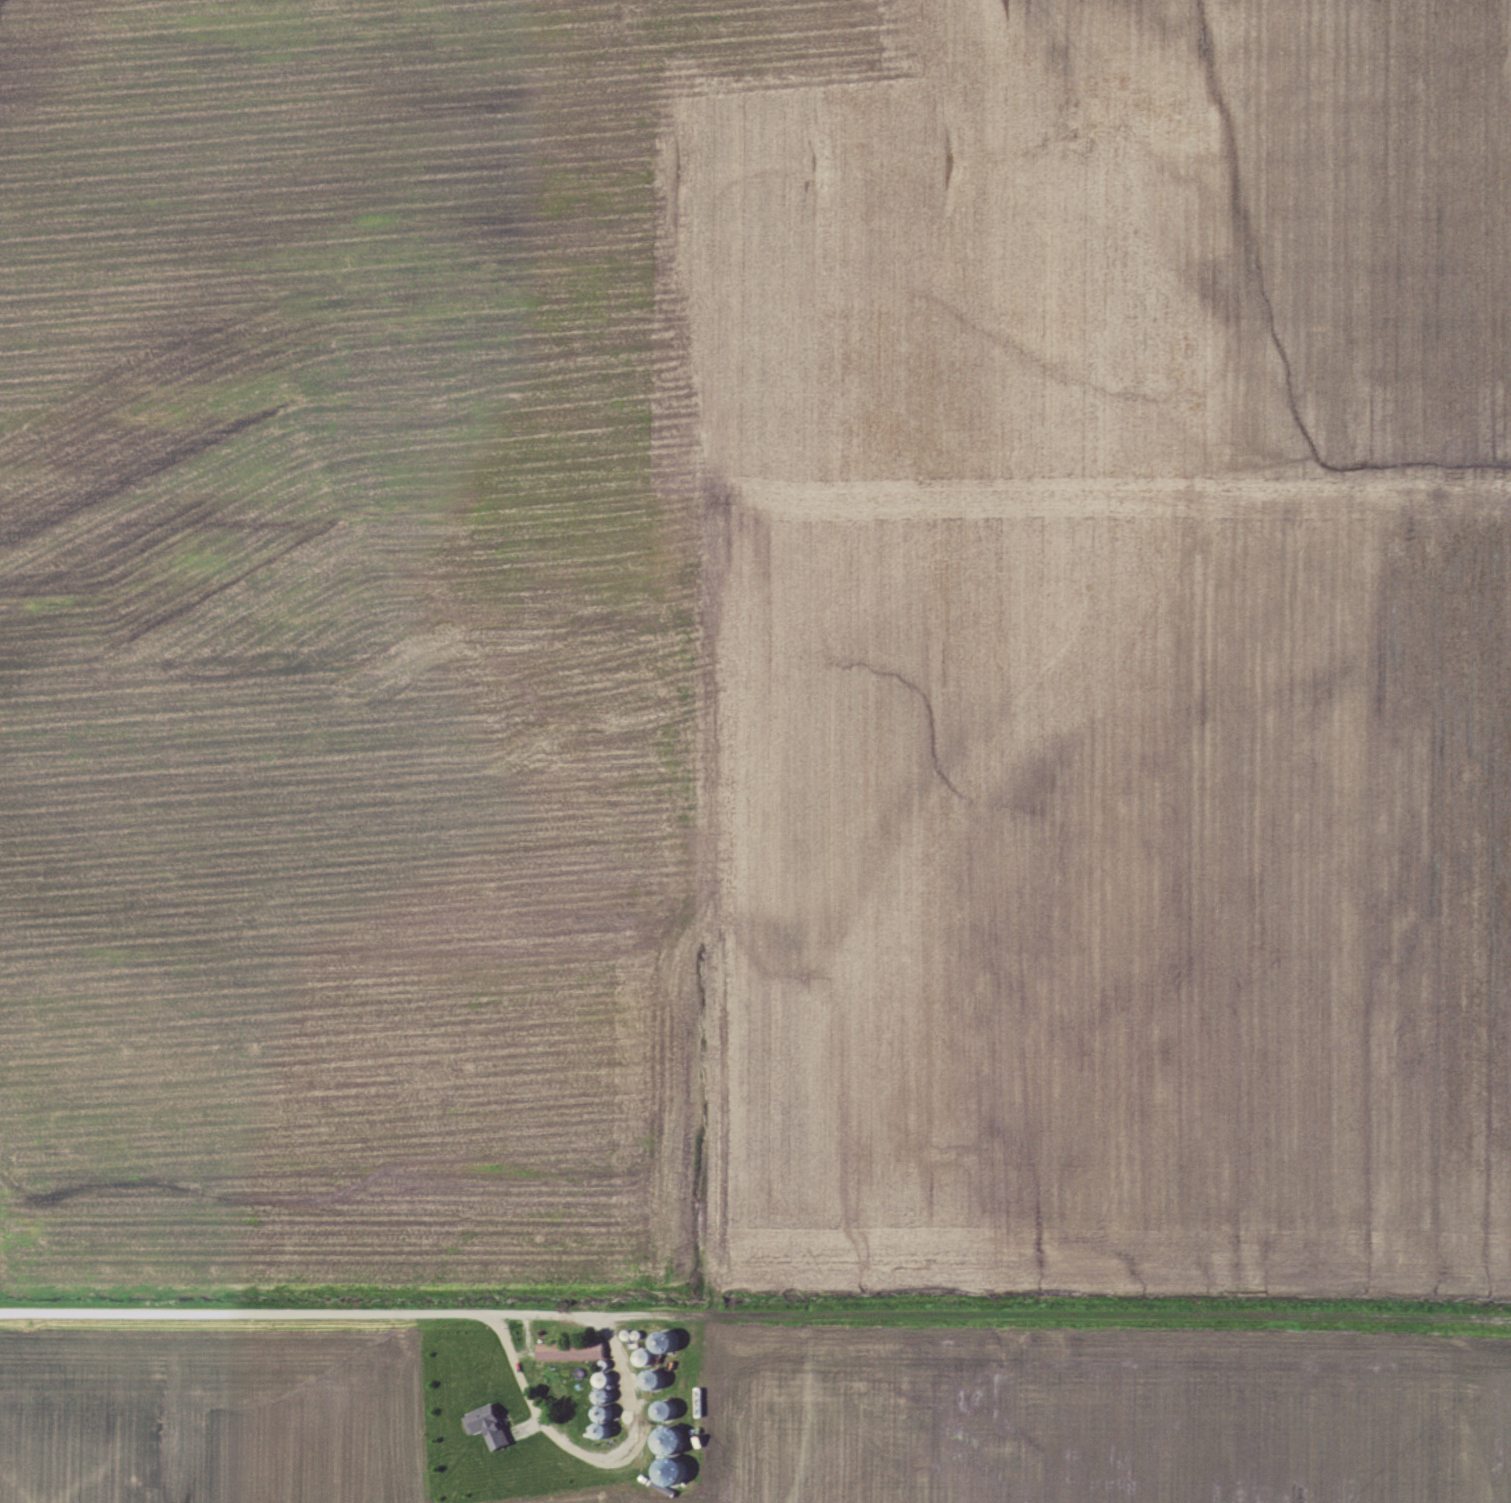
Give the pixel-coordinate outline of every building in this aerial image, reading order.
[(476,1433),(487,1430),(493,1450),(511,1445),(499,1402),(470,1410),(476,1433)]
